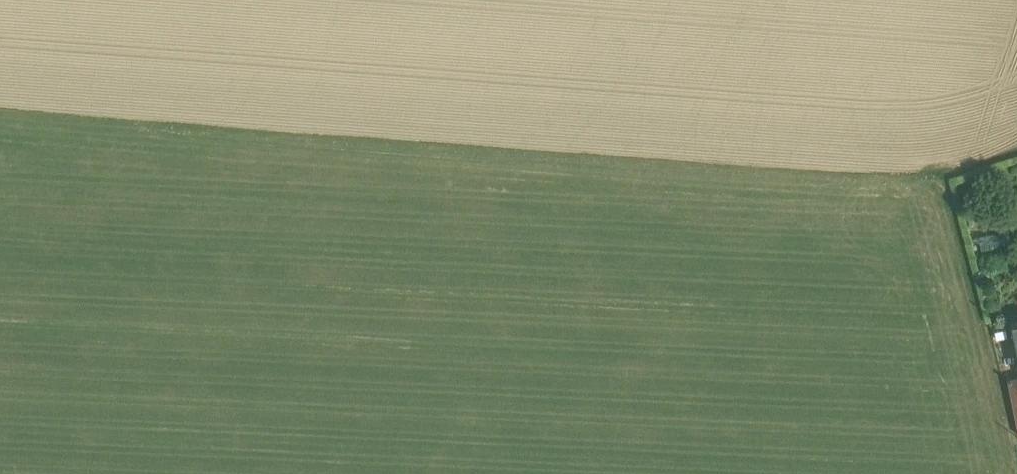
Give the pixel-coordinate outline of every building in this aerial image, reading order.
[(1009,380),(1016,419),(1016,379),(1009,380)]
